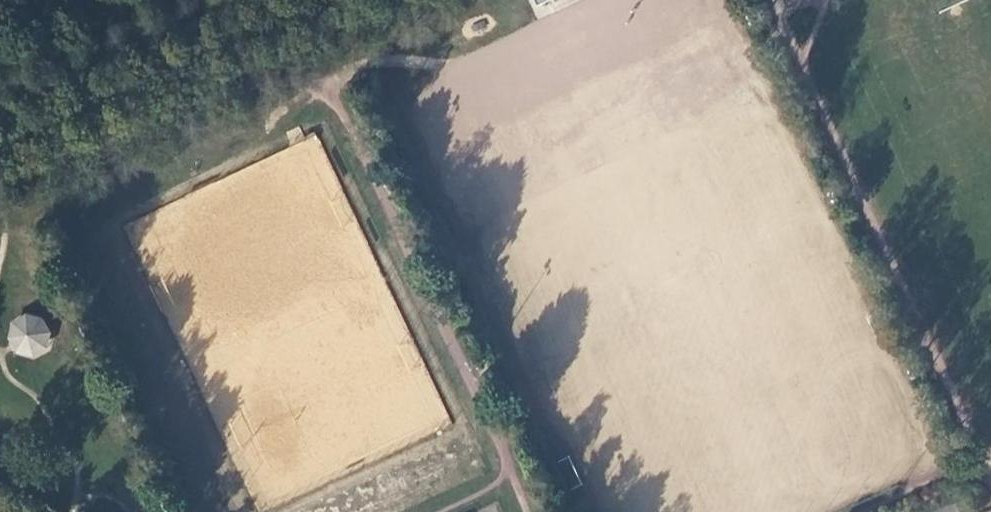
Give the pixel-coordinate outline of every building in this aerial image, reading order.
[(49,318),(10,314),(7,353),(46,357),(49,318)]
